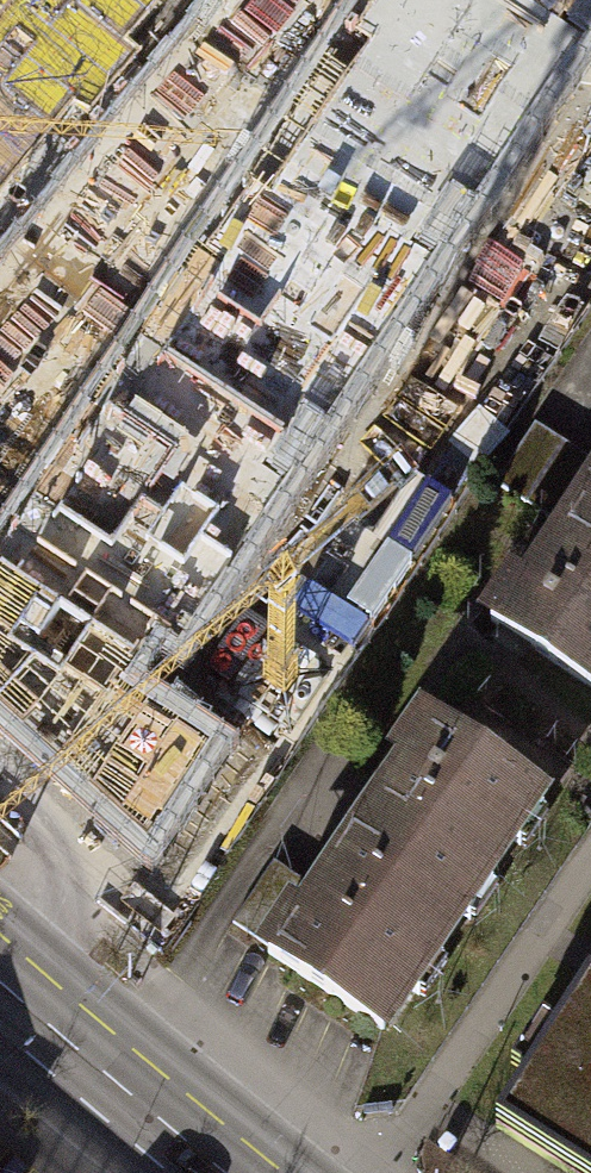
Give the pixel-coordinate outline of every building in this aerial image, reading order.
[(528,296),(590,190),(590,0),(553,0),(416,230),(528,296)] [(424,409),(0,26),(0,199),(338,504),(424,409)] [(535,424),(496,483),(556,522),(590,469),(590,460),(535,424)] [(491,623),(590,688),(590,496),(527,593),(516,586),(491,623)] [(218,705),(0,507),(0,680),(131,799),(218,705)] [(293,917),(272,948),(268,954),(382,1030),(540,798),(424,720),(399,757),(412,766),(324,896),(304,924),(293,917)] [(304,924),(324,896),(274,862),(232,922),(272,948),(293,917),(304,924)] [(584,988),(497,1127),(570,1172),(590,1172),(590,992),(584,988)]
